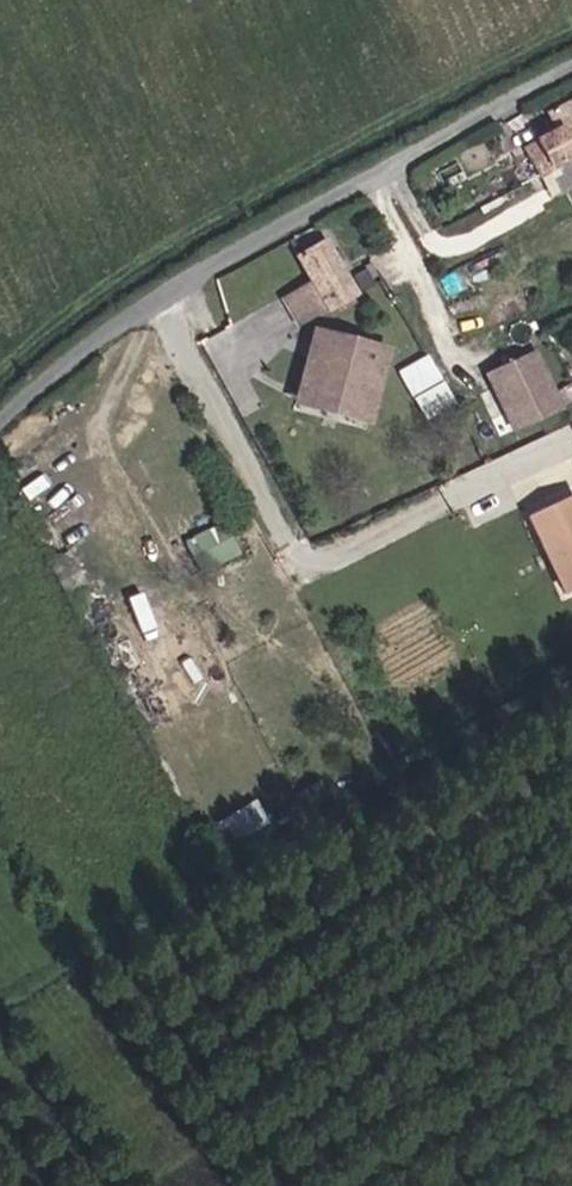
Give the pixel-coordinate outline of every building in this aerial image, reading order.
[(545,121),(555,140),(519,157),(532,187),(535,186),(571,166),(571,107),(545,121)] [(540,188),(547,203),(565,194),(559,180),(540,188)] [(521,193),(525,199),(538,192),(535,186),(521,193)] [(323,317),(350,302),(321,250),(294,265),(307,288),(323,317)] [(307,288),(282,302),(298,331),(323,317),(307,288)] [(385,365),(312,346),(298,402),(371,420),(385,365)] [(400,368),(423,412),(452,396),(429,353),(400,368)] [(533,365),(487,388),(505,426),(512,422),(520,438),(559,419),(533,365)] [(371,420),(298,402),(294,418),(367,437),(371,420)] [(520,438),(512,422),(505,426),(513,442),(520,438)] [(571,604),(571,511),(528,531),(564,608),(571,604)] [(184,541),(204,573),(241,550),(221,518),(184,541)]
